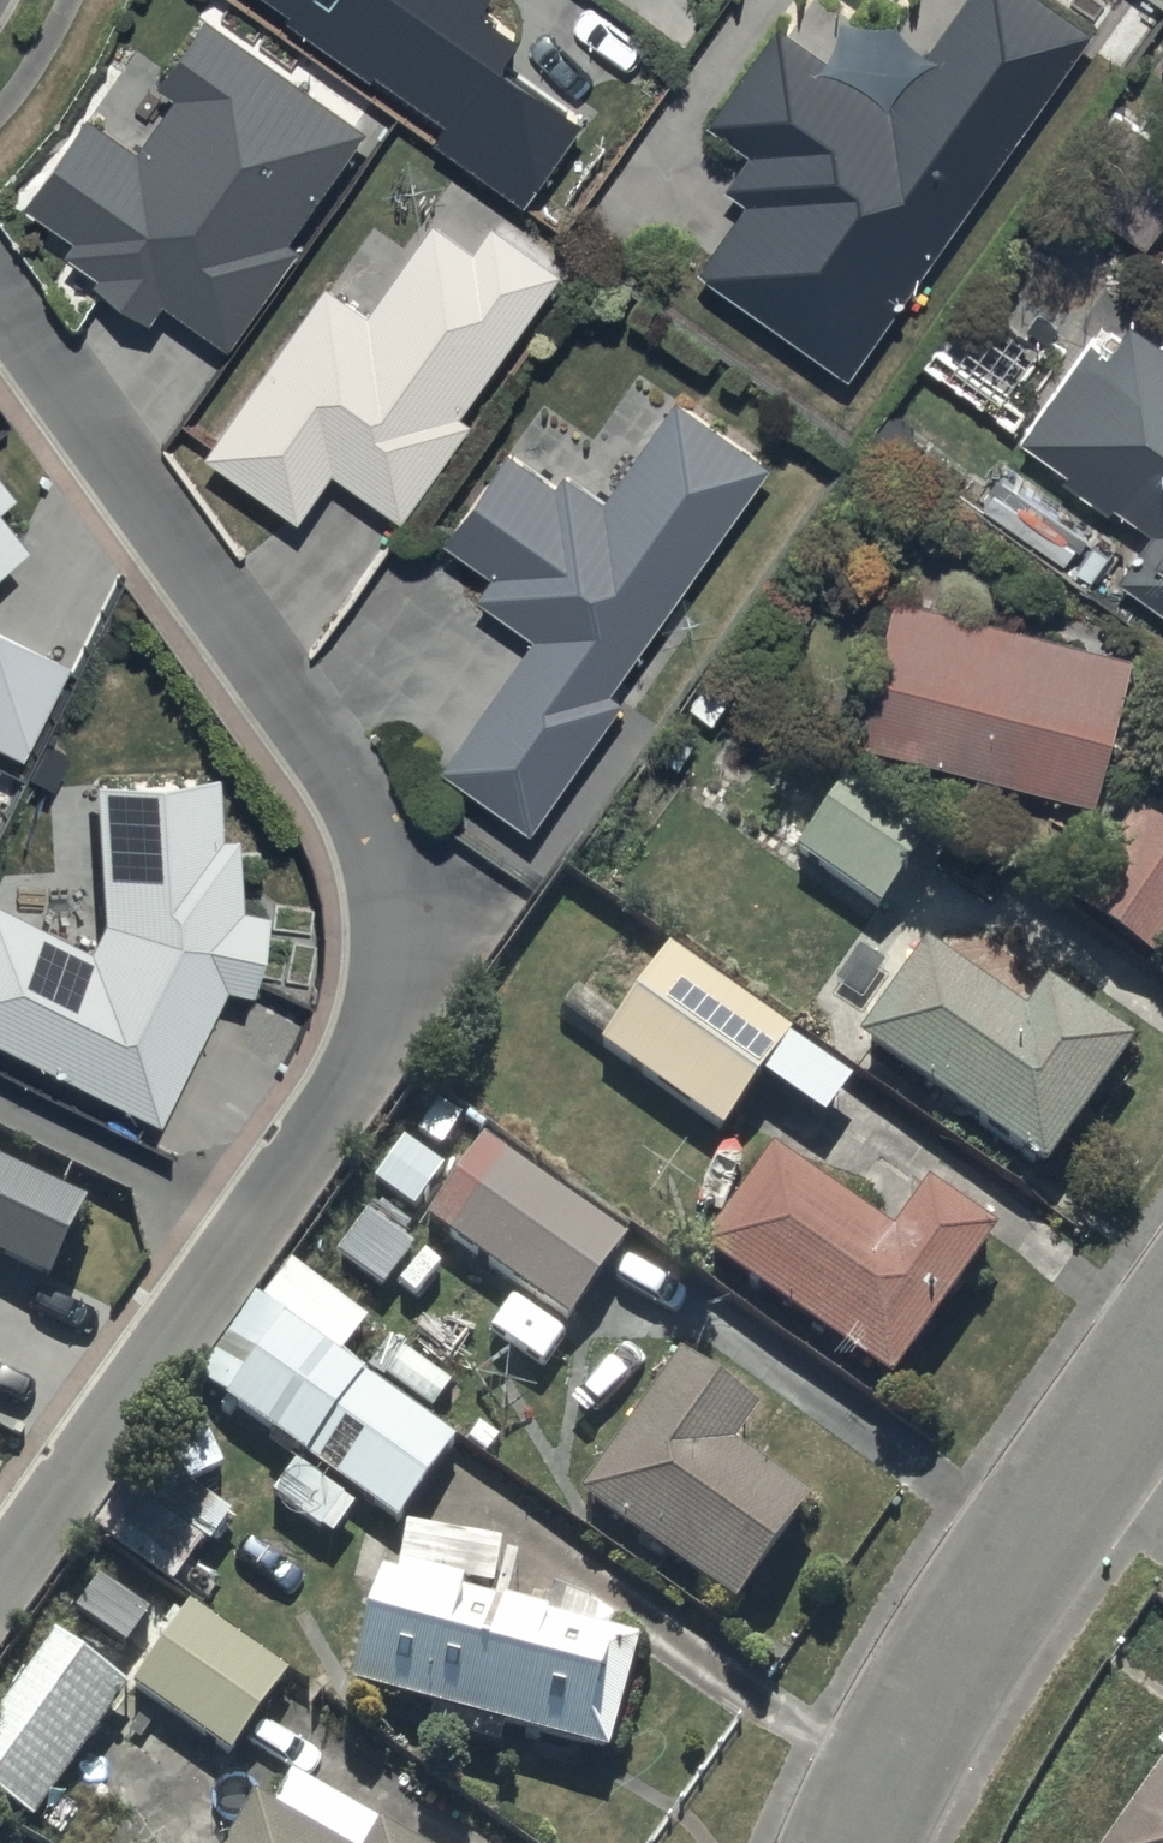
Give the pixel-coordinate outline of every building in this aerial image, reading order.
[(522,204),(580,120),(499,64),(517,38),(478,11),(485,0),(267,0),(285,12),(282,17),(371,79),(375,74),(445,122),(431,141),(522,204)] [(848,376),(1091,32),(1047,0),(965,0),(891,104),(781,26),(709,128),(747,155),(724,187),(745,202),(697,269),(848,376)] [(364,130),(204,17),(155,86),(174,99),(138,151),(85,113),(20,205),(72,242),(65,253),(96,276),(92,282),(148,322),(161,304),(225,349),(297,248),(286,240),(364,130)] [(1144,248),(1162,221),(1162,146),(1114,112),(1060,189),(1144,248)] [(325,286),(204,457),(298,524),(333,474),(402,523),(473,423),(461,415),(559,276),(488,225),(472,248),(433,220),(366,315),(325,286)] [(1141,332),(1117,367),(1099,354),(1036,441),(1162,531),(1127,580),(1162,606),(1162,348),(1141,332)] [(609,693),(766,465),(674,401),(605,502),(564,474),(555,487),(505,452),(442,542),(493,577),(477,601),(533,640),(440,773),(528,834),(620,700),(609,693)] [(1004,477),(982,509),(1061,566),(1084,534),(1004,477)] [(0,480),(0,583),(32,556),(1,516),(18,503),(0,480)] [(1136,664),(906,603),(869,742),(1099,802),(1136,664)] [(24,765),(69,672),(0,639),(0,752),(24,765)] [(883,916),(936,840),(854,783),(801,859),(883,916)] [(99,789),(108,929),(94,959),(0,911),(0,1050),(162,1132),(228,995),(256,1002),(272,921),(247,916),(241,842),(224,844),(220,785),(99,789)] [(1140,831),(1078,919),(1162,978),(1162,846),(1140,831)] [(764,1087),(790,1049),(669,966),(608,1055),(729,1138),(764,1087)] [(1031,1035),(935,966),(872,1054),(1051,1182),(1138,1061),(1055,1001),(1031,1035)] [(404,1146),(372,1190),(413,1219),(444,1175),(404,1146)] [(49,1277),(89,1190),(0,1149),(0,1255),(49,1277)] [(571,1325),(623,1252),(482,1152),(430,1225),(571,1325)] [(901,1256),(778,1169),(713,1260),(897,1390),(995,1252),(934,1209),(901,1256)] [(379,1206),(336,1263),(381,1297),(394,1280),(402,1286),(425,1255),(418,1250),(421,1246),(404,1233),(408,1227),(379,1206)] [(318,1292),(289,1272),(263,1307),(341,1364),(367,1328),(352,1318),(365,1300),(331,1275),(318,1292)] [(403,1529),(457,1452),(258,1313),(204,1390),(403,1529)] [(758,1429),(686,1378),(589,1512),(742,1623),(815,1521),(733,1462),(758,1429)] [(288,1470),(266,1501),(324,1542),(346,1511),(288,1470)] [(127,1495),(97,1538),(177,1596),(184,1585),(204,1599),(217,1581),(195,1566),(205,1552),(127,1495)] [(640,1664),(393,1591),(361,1697),(608,1770),(640,1664)] [(193,1614),(133,1696),(230,1766),(289,1685),(193,1614)] [(31,1827),(122,1699),(50,1647),(0,1718),(0,1805),(31,1827)] [(1116,1842),(1162,1842),(1162,1778),(1116,1842)] [(237,1842),(386,1842),(292,1786),(271,1819),(257,1811),(237,1842)]
